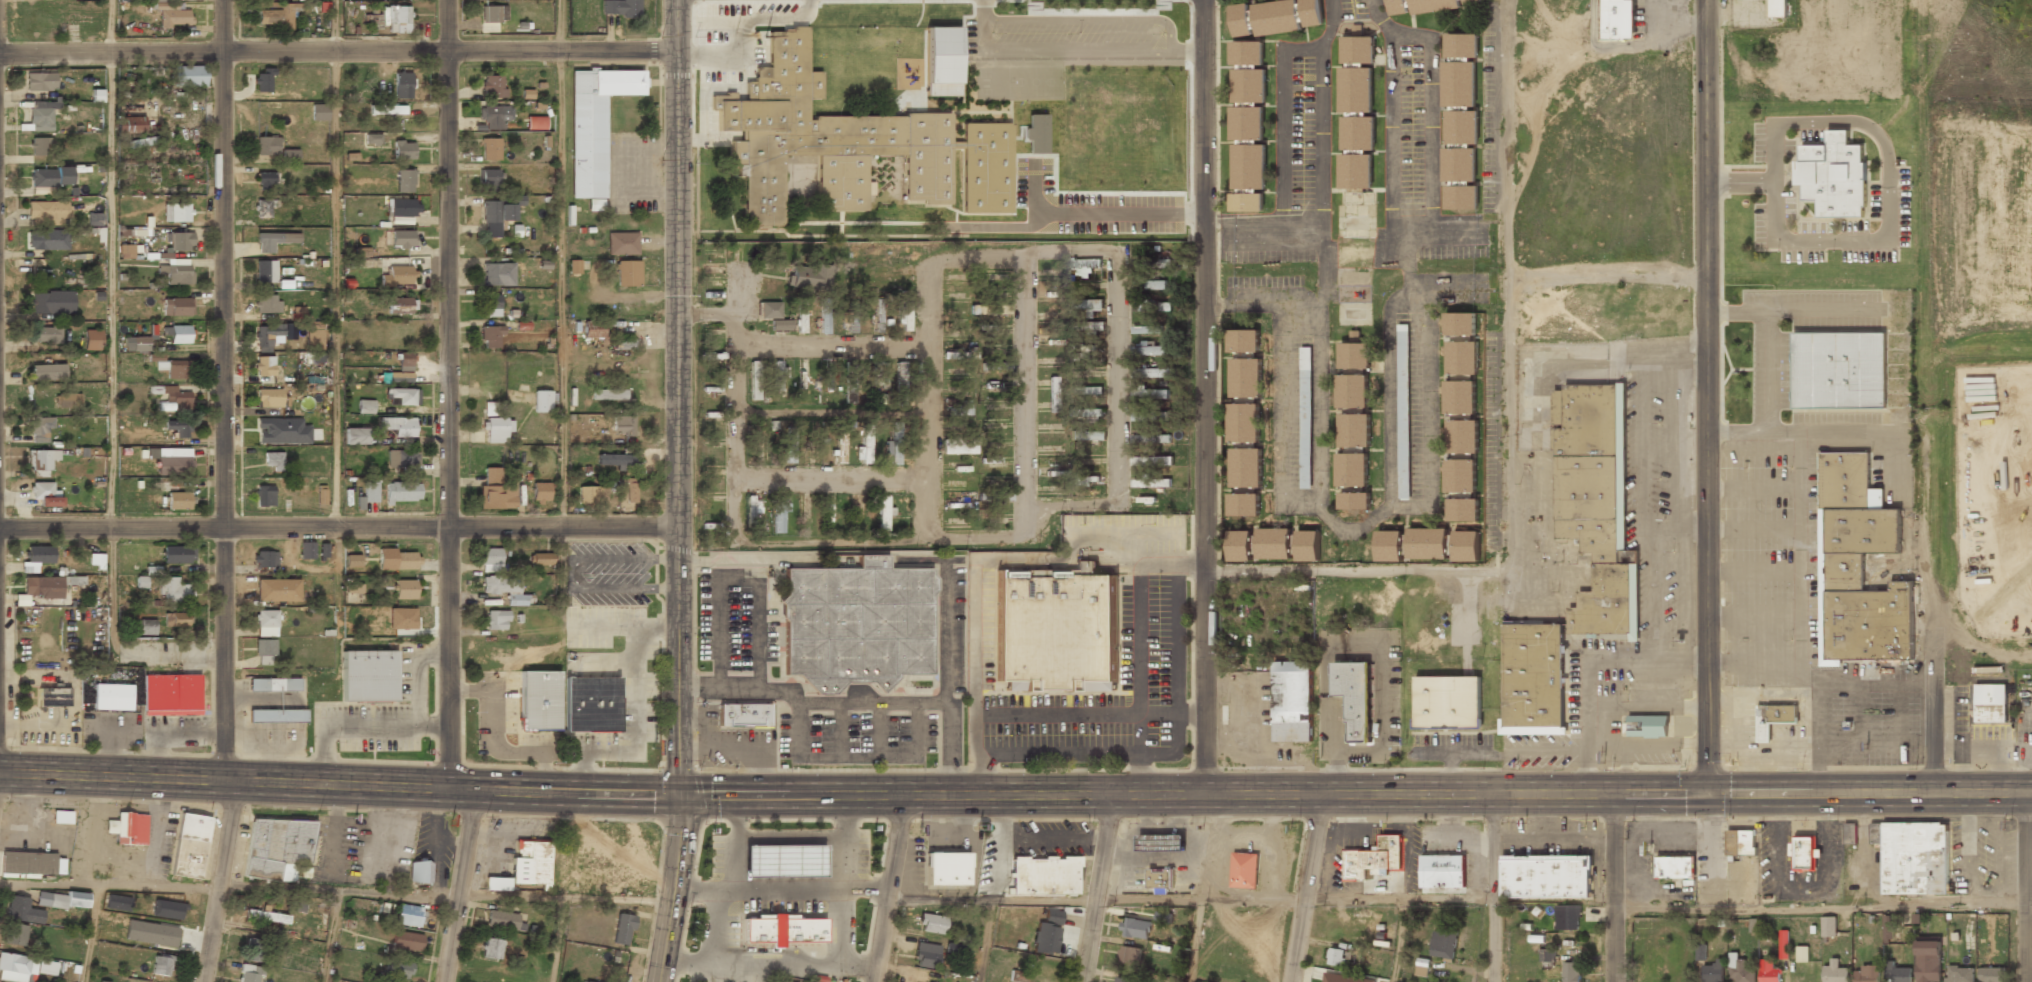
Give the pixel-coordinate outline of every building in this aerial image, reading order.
[(601,16),(639,16),(639,0),(620,0),(601,0),(601,16)] [(1298,0),(1287,0),(1231,5),(1234,37),(1300,31),(1298,0)] [(1320,0),(1303,0),(1303,26),(1320,26),(1320,0)] [(1390,17),(1483,6),(1482,0),(1388,0),(1390,17)] [(1600,40),(1635,40),(1635,0),(1600,0),(1600,40)] [(1766,17),(1787,17),(1787,0),(1766,0),(1766,17)] [(298,13),(298,3),(255,3),(255,27),(291,27),(291,13),(298,13)] [(409,34),(409,6),(386,6),(386,34),(409,34)] [(480,6),(480,22),(506,22),(506,6),(480,6)] [(190,8),(159,8),(159,27),(190,27),(190,8)] [(958,27),(925,27),(925,97),(958,97),(958,27)] [(806,115),(807,100),(811,100),(811,29),(766,29),(766,67),(747,67),(747,97),(727,96),(715,96),(715,132),(739,132),(739,150),(738,227),(781,227),(782,156),(815,157),(814,211),(863,212),(864,156),(902,156),(901,205),(949,205),(949,151),(960,151),(959,213),(1008,214),(1009,125),(960,124),(960,142),(948,142),(949,117),(806,115)] [(1443,209),(1477,209),(1477,183),(1476,183),(1477,35),(1444,34),(1443,209)] [(1372,188),(1372,152),(1374,152),(1374,114),(1372,114),(1372,66),(1374,66),(1374,37),(1341,36),(1341,67),(1340,153),(1339,188),(1372,188)] [(1231,42),(1231,65),(1263,65),(1263,42),(1231,42)] [(173,87),(205,87),(205,66),(173,66),(173,87)] [(1232,69),(1232,102),(1265,102),(1265,69),(1232,69)] [(570,70),(569,198),(604,198),(605,95),(642,96),(643,70),(570,70)] [(271,92),(271,71),(254,71),(254,92),(271,92)] [(55,74),(25,74),(25,91),(55,91),(55,74)] [(411,100),(411,74),(394,74),(394,100),(411,100)] [(482,76),(482,97),(502,97),(502,76),(482,76)] [(52,103),(29,103),(29,132),(52,132),(52,103)] [(326,121),(326,105),(311,105),(311,121),(326,121)] [(372,114),(405,114),(405,106),(372,106),(372,114)] [(478,130),(507,130),(507,106),(478,106),(478,130)] [(1263,140),(1263,106),(1231,106),(1231,140),(1263,140)] [(145,132),(144,116),(118,117),(118,133),(145,132)] [(545,116),(527,116),(527,129),(545,129),(545,116)] [(1866,145),(1849,145),(1849,131),(1827,131),(1827,146),(1798,146),(1798,186),(1803,186),(1803,202),(1816,202),(1816,218),(1866,218),(1866,145)] [(381,134),(366,134),(366,144),(380,144),(381,134)] [(278,137),(252,137),(252,155),(278,155),(278,137)] [(30,156),(47,156),(47,139),(30,139),(30,156)] [(480,139),(480,161),(499,161),(499,139),(480,139)] [(414,160),(414,142),(393,142),(393,160),(414,160)] [(1232,189),(1265,189),(1265,144),(1232,144),(1232,189)] [(298,163),(299,150),(283,150),(283,163),(298,163)] [(1088,190),(1087,172),(1073,172),(1073,168),(1061,169),(1061,173),(1048,173),(1049,192),(1088,190)] [(55,192),(55,170),(31,170),(31,192),(55,192)] [(497,170),(478,170),(478,191),(497,191),(497,170)] [(395,171),(395,189),(413,189),(413,171),(395,171)] [(273,173),(256,173),(256,189),(273,189),(273,173)] [(1263,210),(1263,192),(1231,192),(1231,210),(1263,210)] [(255,200),(255,218),(271,218),(271,200),(255,200)] [(416,200),(385,200),(385,217),(416,217),(416,200)] [(27,202),(27,221),(68,221),(68,202),(27,202)] [(481,202),(481,223),(513,223),(513,202),(481,202)] [(190,223),(190,205),(162,205),(162,223),(190,223)] [(102,226),(101,213),(87,213),(87,226),(102,226)] [(28,250),(67,250),(67,231),(29,231),(28,250)] [(413,249),(413,231),(390,231),(390,249),(413,249)] [(637,232),(607,232),(607,254),(637,254),(637,232)] [(192,233),(164,233),(164,251),(192,251),(192,233)] [(255,233),(255,254),(272,254),(272,244),(298,244),(298,233),(255,233)] [(134,244),(119,244),(119,258),(134,258),(134,244)] [(580,274),(580,260),(569,260),(569,274),(580,274)] [(639,260),(617,260),(617,286),(639,286),(639,260)] [(1064,260),(1064,270),(1100,270),(1100,260),(1064,260)] [(255,261),(255,283),(274,283),(274,261),(255,261)] [(483,286),(513,286),(513,264),(483,264),(483,286)] [(164,276),(164,285),(192,285),(192,266),(158,266),(158,276),(164,276)] [(829,266),(791,266),(791,286),(829,286),(829,266)] [(411,286),(411,267),(383,267),(383,286),(411,286)] [(1135,290),(1165,290),(1165,281),(1135,281),(1135,290)] [(73,293),(31,293),(31,314),(73,314),(73,293)] [(254,296),(254,314),(276,314),(276,296),(254,296)] [(499,296),(483,296),(483,319),(499,319),(499,296)] [(162,316),(192,316),(192,299),(162,299),(162,316)] [(411,299),(387,299),(387,314),(411,314),(411,299)] [(1084,314),(1103,314),(1103,300),(1084,300),(1084,314)] [(819,335),(828,335),(828,301),(819,301),(819,335)] [(779,302),(759,302),(759,320),(770,320),(770,331),(790,331),(790,320),(779,320),(779,302)] [(881,333),(881,302),(873,302),(873,333),(881,333)] [(1171,302),(1131,302),(1131,312),(1171,312),(1171,302)] [(795,304),(795,325),(804,325),(804,304),(795,304)] [(1008,314),(1008,304),(970,304),(970,314),(1008,314)] [(897,332),(909,332),(909,307),(897,307),(897,332)] [(855,333),(855,309),(844,309),(844,333),(855,333)] [(1474,314),(1445,314),(1445,336),(1474,336),(1474,314)] [(1070,332),(1105,331),(1105,320),(1069,322),(1070,332)] [(584,337),(602,337),(602,323),(584,323),(584,337)] [(1169,323),(1131,323),(1131,335),(1169,335),(1169,323)] [(1409,324),(1398,324),(1398,499),(1409,499),(1409,324)] [(169,344),(191,344),(191,326),(169,326),(169,344)] [(257,346),(271,346),(271,336),(282,336),(282,326),(257,326),(257,346)] [(32,327),(32,344),(60,344),(60,327),(32,327)] [(500,349),(500,327),(479,327),(479,349),(500,349)] [(84,352),(101,352),(101,330),(84,330),(84,352)] [(1228,330),(1228,351),(1259,351),(1259,330),(1228,330)] [(1792,408),(1885,409),(1886,333),(1793,332),(1792,408)] [(132,352),(148,352),(148,338),(132,338),(132,352)] [(633,339),(613,339),(613,349),(633,349),(633,339)] [(1477,342),(1447,342),(1447,375),(1477,375),(1477,342)] [(1339,343),(1339,369),(1368,369),(1368,343),(1339,343)] [(1132,344),(1132,356),(1166,356),(1166,344),(1132,344)] [(1087,357),(1089,349),(1083,348),(1081,355),(1087,357)] [(328,353),(311,354),(311,363),(328,362),(328,353)] [(411,382),(411,354),(397,354),(397,372),(389,372),(389,382),(411,382)] [(257,377),(272,377),(272,357),(257,357),(257,377)] [(1261,358),(1231,358),(1231,396),(1261,396),(1261,358)] [(165,380),(189,380),(189,361),(154,361),(154,372),(165,372),(165,380)] [(782,361),(772,361),(773,392),(784,391),(782,361)] [(749,401),(759,401),(759,362),(749,362),(749,401)] [(1009,362),(987,362),(987,372),(1009,372),(1009,362)] [(845,363),(844,390),(854,390),(855,379),(859,379),(859,363),(845,363)] [(895,401),(905,401),(905,363),(895,363),(895,401)] [(30,365),(30,380),(65,380),(65,365),(30,365)] [(1072,376),(1084,375),(1084,367),(1072,368),(1072,376)] [(1135,378),(1174,378),(1174,369),(1135,369),(1135,378)] [(1311,369),(1300,369),(1300,489),(1311,489),(1311,369)] [(1337,408),(1367,408),(1367,374),(1337,374),(1337,408)] [(874,375),(874,389),(884,389),(884,375),(874,375)] [(1048,412),(1056,412),(1056,380),(1048,380),(1048,412)] [(1475,381),(1445,381),(1445,414),(1475,414),(1475,381)] [(823,397),(831,396),(830,382),(821,382),(823,397)] [(1566,636),(1638,637),(1639,550),(1624,550),(1626,385),(1564,385),(1564,391),(1555,391),(1554,540),(1581,540),(1581,554),(1594,554),(1593,592),(1578,592),(1578,608),(1569,608),(1568,625),(1503,624),(1502,733),(1565,734),(1566,636)] [(1073,390),(1074,399),(1102,395),(1101,386),(1073,390)] [(148,396),(160,396),(160,409),(189,409),(189,387),(148,387),(148,396)] [(952,388),(952,397),(968,396),(967,387),(952,388)] [(416,404),(416,389),(385,389),(385,404),(416,404)] [(625,400),(625,389),(590,389),(590,400),(625,400)] [(285,390),(257,390),(257,408),(285,408),(285,390)] [(1166,390),(1132,390),(1132,400),(1166,400),(1166,390)] [(532,413),(550,413),(550,391),(532,391),(532,413)] [(844,403),(852,403),(852,392),(844,392),(844,403)] [(79,395),(55,395),(55,407),(79,407),(79,395)] [(373,414),(373,400),(356,400),(356,414),(373,414)] [(997,409),(997,401),(984,401),(984,409),(997,409)] [(485,416),(496,416),(496,402),(485,402),(485,416)] [(1259,443),(1259,403),(1229,403),(1229,443),(1259,443)] [(952,416),(969,416),(969,405),(952,405),(952,416)] [(1067,410),(1067,419),(1102,419),(1102,410),(1067,410)] [(1168,420),(1168,411),(1131,411),(1131,420),(1168,420)] [(1369,414),(1339,414),(1339,446),(1369,446),(1369,414)] [(612,416),(612,435),(634,435),(634,416),(612,416)] [(268,418),(257,418),(257,439),(268,439),(268,418)] [(414,418),(379,418),(379,430),(392,430),(392,438),(414,438),(414,418)] [(32,444),(49,444),(49,419),(32,419),(32,444)] [(506,419),(483,419),(483,445),(506,445),(506,419)] [(974,419),(974,427),(1007,427),(1007,419),(974,419)] [(1478,453),(1478,420),(1448,420),(1448,453),(1478,453)] [(189,439),(189,422),(162,422),(162,432),(172,432),(172,439),(189,439)] [(768,425),(760,424),(759,447),(767,448),(768,425)] [(899,424),(888,424),(888,466),(899,466),(899,424)] [(1060,427),(1047,427),(1047,434),(1060,435),(1060,427)] [(367,429),(343,429),(343,445),(367,445),(367,429)] [(793,461),(793,431),(781,431),(781,461),(793,461)] [(809,464),(817,464),(817,432),(809,432),(809,464)] [(1069,442),(1105,442),(1105,432),(1069,432),(1069,442)] [(834,465),(845,465),(845,435),(834,435),(834,465)] [(1169,444),(1169,435),(1136,435),(1136,444),(1169,444)] [(941,453),(974,453),(974,442),(941,442),(941,453)] [(869,464),(869,444),(855,443),(855,464),(869,464)] [(1231,448),(1231,488),(1261,488),(1261,448),(1231,448)] [(191,450),(156,450),(156,471),(191,471),(191,450)] [(58,461),(58,451),(28,451),(28,477),(49,477),(49,461),(58,461)] [(418,451),(386,451),(386,469),(418,469),(418,451)] [(1822,662),(1860,661),(1861,680),(1878,679),(1878,661),(1913,660),(1912,582),(1891,582),(1891,591),(1864,592),(1863,554),(1901,553),(1900,509),(1883,510),(1883,489),(1870,490),(1869,452),(1817,453),(1822,662)] [(1337,453),(1337,487),(1367,487),(1367,453),(1337,453)] [(282,471),(282,454),(263,454),(263,471),(282,471)] [(596,466),(633,466),(633,455),(596,455),(596,466)] [(1169,456),(1135,456),(1135,464),(1169,464),(1169,456)] [(1445,459),(1445,492),(1475,492),(1475,459),(1445,459)] [(515,509),(515,486),(500,486),(500,468),(482,468),(482,486),(479,486),(479,509),(515,509)] [(1086,486),(1088,477),(1078,475),(1077,484),(1086,486)] [(1170,487),(1170,477),(1132,477),(1132,487),(1170,487)] [(634,503),(634,479),(623,479),(623,503),(634,503)] [(376,482),(362,482),(362,498),(356,498),(356,505),(376,505),(376,482)] [(384,502),(418,502),(418,483),(384,483),(384,502)] [(532,500),(548,500),(548,483),(532,483),(532,500)] [(52,498),(52,484),(33,484),(33,508),(60,508),(60,498),(52,498)] [(274,507),(274,487),(255,487),(255,507),(274,507)] [(600,487),(578,487),(578,505),(600,505),(600,487)] [(189,492),(167,492),(167,510),(189,510),(189,492)] [(1369,510),(1369,492),(1339,492),(1339,510),(1369,510)] [(1259,516),(1259,494),(1229,494),(1229,516),(1259,516)] [(878,496),(878,532),(888,532),(888,496),(878,496)] [(784,497),(772,497),(772,534),(784,534),(784,497)] [(759,498),(746,498),(746,521),(759,521),(759,498)] [(1166,498),(1133,498),(1133,509),(1166,509),(1166,498)] [(1478,521),(1478,498),(1447,498),(1447,521),(1478,521)] [(1257,529),(1257,559),(1290,559),(1290,529),(1257,529)] [(1407,529),(1407,559),(1448,559),(1448,529),(1407,529)] [(1402,531),(1376,531),(1376,561),(1402,561),(1402,531)] [(1251,532),(1228,532),(1228,561),(1251,561),(1251,532)] [(1319,532),(1297,532),(1297,561),(1319,561),(1319,532)] [(1479,561),(1479,532),(1452,532),(1452,561),(1479,561)] [(299,543),(299,560),(314,560),(314,543),(299,543)] [(328,543),(320,544),(320,558),(328,558),(328,543)] [(23,547),(23,573),(36,573),(36,563),(53,563),(53,547),(23,547)] [(162,563),(192,563),(192,547),(162,547),(162,563)] [(480,548),(480,571),(501,571),(501,548),(480,548)] [(276,568),(276,552),(252,552),(252,568),(276,568)] [(393,569),(416,569),(416,552),(393,552),(393,569)] [(551,565),(551,553),(529,553),(529,565),(551,565)] [(104,554),(89,554),(89,567),(104,568),(104,554)] [(346,568),(360,568),(360,555),(346,555),(346,568)] [(931,682),(930,569),(886,569),(885,556),(856,556),(856,570),(782,570),(782,677),(806,677),(807,683),(931,682)] [(995,682),(1004,682),(1004,692),(1116,692),(1117,575),(1095,575),(1095,561),(1077,561),(1077,570),(995,570),(995,682)] [(85,576),(63,577),(63,585),(85,584),(85,576)] [(136,588),(147,588),(147,576),(137,576),(136,588)] [(519,578),(481,577),(481,594),(507,594),(507,605),(531,605),(531,595),(519,595),(519,578)] [(55,595),(55,578),(22,578),(22,595),(55,595)] [(159,578),(159,604),(190,604),(190,586),(176,586),(176,578),(159,578)] [(415,599),(415,579),(394,579),(394,599),(415,599)] [(256,581),(256,602),(298,602),(298,581),(256,581)] [(362,584),(346,584),(346,593),(363,593),(362,584)] [(15,605),(27,605),(27,595),(15,595),(15,605)] [(276,611),(255,611),(255,636),(276,636),(276,611)] [(507,612),(483,612),(483,631),(507,631),(507,612)] [(163,613),(163,629),(188,629),(188,613),(163,613)] [(154,635),(154,621),(139,621),(139,635),(154,635)] [(274,641),(255,641),(255,659),(274,659),(274,641)] [(395,702),(395,650),(341,650),(341,702),(395,702)] [(1311,662),(1272,662),(1272,742),(1311,742),(1311,662)] [(1346,696),(1347,743),(1371,743),(1370,662),(1331,663),(1332,696),(1346,696)] [(558,732),(557,672),(517,672),(517,732),(558,732)] [(198,676),(142,675),(142,715),(198,716),(198,676)] [(1415,677),(1415,729),(1481,729),(1481,677),(1415,677)] [(617,678),(562,678),(562,732),(617,732),(617,678)] [(299,679),(249,679),(249,692),(299,692),(299,679)] [(2006,684),(1975,684),(1975,724),(2006,724),(2006,684)] [(131,686),(93,686),(93,712),(131,712),(131,686)] [(38,689),(38,707),(68,707),(68,689),(38,689)] [(768,704),(718,704),(718,727),(768,727),(768,704)] [(1770,725),(1797,725),(1797,706),(1756,706),(1756,743),(1770,743),(1770,725)] [(305,710),(248,710),(248,723),(305,723),(305,710)] [(1667,738),(1667,716),(1626,716),(1626,738),(1667,738)] [(116,844),(146,845),(147,814),(117,813),(117,821),(106,820),(106,833),(116,833),(116,844)] [(172,875),(203,878),(209,817),(179,813),(172,875)] [(245,878),(294,882),(295,877),(309,878),(314,823),(250,817),(245,878)] [(1883,843),(1882,894),(1948,895),(1948,823),(1870,822),(1870,843),(1883,843)] [(1856,844),(1856,823),(1844,823),(1844,843),(1856,844)] [(1755,830),(1727,830),(1727,855),(1755,854),(1755,830)] [(1184,850),(1184,835),(1138,834),(1138,849),(1184,850)] [(1401,834),(1379,834),(1379,849),(1344,849),(1344,880),(1365,880),(1365,872),(1387,873),(1387,868),(1401,868),(1401,834)] [(1814,871),(1814,857),(1821,857),(1821,849),(1815,849),(1815,836),(1791,837),(1791,856),(1794,856),(1794,871),(1814,871)] [(550,842),(516,841),(516,858),(512,858),(511,885),(549,885),(550,842)] [(744,846),(744,877),(822,877),(822,845),(744,846)] [(1,873),(64,875),(64,859),(56,859),(56,853),(1,852),(1,873)] [(926,852),(926,885),(966,885),(966,852),(926,852)] [(1259,853),(1233,853),(1232,887),(1258,888),(1259,853)] [(1421,887),(1464,888),(1464,855),(1421,855),(1421,887)] [(1502,897),(1590,897),(1590,855),(1501,856),(1502,897)] [(1694,878),(1695,856),(1658,856),(1658,877),(1694,878)] [(1077,894),(1077,857),(1011,857),(1011,894),(1077,894)] [(410,861),(410,883),(431,883),(432,862),(410,861)] [(1148,887),(1172,888),(1173,869),(1149,868),(1148,887)] [(485,890),(510,890),(511,878),(486,877),(485,890)] [(67,894),(38,892),(37,905),(87,909),(89,893),(67,892),(67,894)] [(130,898),(108,893),(105,908),(128,912),(130,898)] [(6,919),(42,923),(44,910),(28,908),(29,898),(9,895),(6,919)] [(180,919),(182,903),(153,900),(152,917),(180,919)] [(421,928),(424,909),(398,904),(394,923),(421,928)] [(1556,930),(1580,929),(1579,905),(1555,905),(1556,930)] [(288,924),(289,916),(247,909),(245,918),(288,924)] [(1032,951),(1056,954),(1061,911),(1045,909),(1043,923),(1036,922),(1032,951)] [(518,914),(488,910),(486,926),(524,932),(525,924),(517,922),(518,914)] [(1172,922),(1173,913),(1156,912),(1156,921),(1172,922)] [(946,917),(921,913),(918,930),(943,935),(946,917)] [(628,929),(633,930),(635,915),(616,914),(613,943),(627,945),(628,929)] [(743,919),(743,942),(769,942),(769,947),(781,947),(781,942),(824,942),(824,918),(795,918),(795,914),(755,914),(755,919),(743,919)] [(1883,939),(1893,939),(1893,915),(1883,916),(1883,939)] [(1836,916),(1821,917),(1822,937),(1836,936),(1836,916)] [(1152,921),(1124,917),(1122,935),(1149,939),(1152,921)] [(4,944),(25,945),(26,925),(6,923),(4,944)] [(1454,958),(1458,928),(1445,927),(1445,932),(1433,931),(1430,956),(1454,958)] [(423,935),(394,930),(391,947),(420,952),(423,935)] [(1779,959),(1788,959),(1788,930),(1779,930),(1779,959)] [(967,934),(955,933),(954,943),(946,942),(945,952),(965,954),(967,934)] [(244,960),(261,962),(264,940),(247,937),(244,960)] [(503,941),(485,937),(481,956),(499,960),(503,941)] [(1916,941),(1917,981),(1941,981),(1940,940),(1916,941)] [(914,967),(937,968),(939,944),(916,943),(914,967)] [(1808,962),(1808,946),(1797,945),(1796,962),(1808,962)] [(1140,963),(1141,947),(1120,946),(1119,962),(1140,963)] [(1346,949),(1329,948),(1327,964),(1344,965),(1346,949)] [(1555,949),(1541,949),(1540,962),(1555,962),(1555,949)] [(0,953),(0,981),(14,981),(35,981),(37,957),(0,953)] [(1755,968),(1745,968),(1745,959),(1738,959),(1738,953),(1729,953),(1729,979),(1736,979),(1736,981),(1755,981),(1755,968)] [(154,954),(152,974),(170,976),(172,957),(154,954)] [(1427,977),(1430,960),(1418,957),(1415,974),(1427,977)] [(1703,981),(1723,981),(1723,958),(1715,958),(1715,965),(1703,965),(1703,981)] [(1849,968),(1838,967),(1838,958),(1830,958),(1830,966),(1823,966),(1823,981),(1849,981),(1849,968)] [(1780,968),(1774,968),(1774,959),(1760,959),(1760,981),(1781,981),(1780,968)] [(57,962),(39,960),(37,973),(56,975),(57,962)] [(412,963),(386,960),(384,977),(410,979),(412,963)] [(1894,967),(1894,960),(1886,960),(1886,978),(1893,977),(1893,981),(1912,981),(1911,967),(1894,967)] [(1581,962),(1563,962),(1563,981),(1580,981),(1581,962)] [(242,964),(239,981),(259,981),(261,967),(242,964)] [(1854,981),(1880,981),(1880,965),(1862,965),(1862,970),(1854,971),(1854,981)] [(1947,966),(1947,978),(1944,978),(1944,981),(1973,981),(1974,967),(1947,966)] [(2005,968),(1979,967),(1979,981),(2005,981),(2005,968)] [(1026,971),(1010,971),(1010,981),(1026,981),(1026,971)] [(1376,979),(1324,973),(1323,981),(1376,981),(1376,979)]
